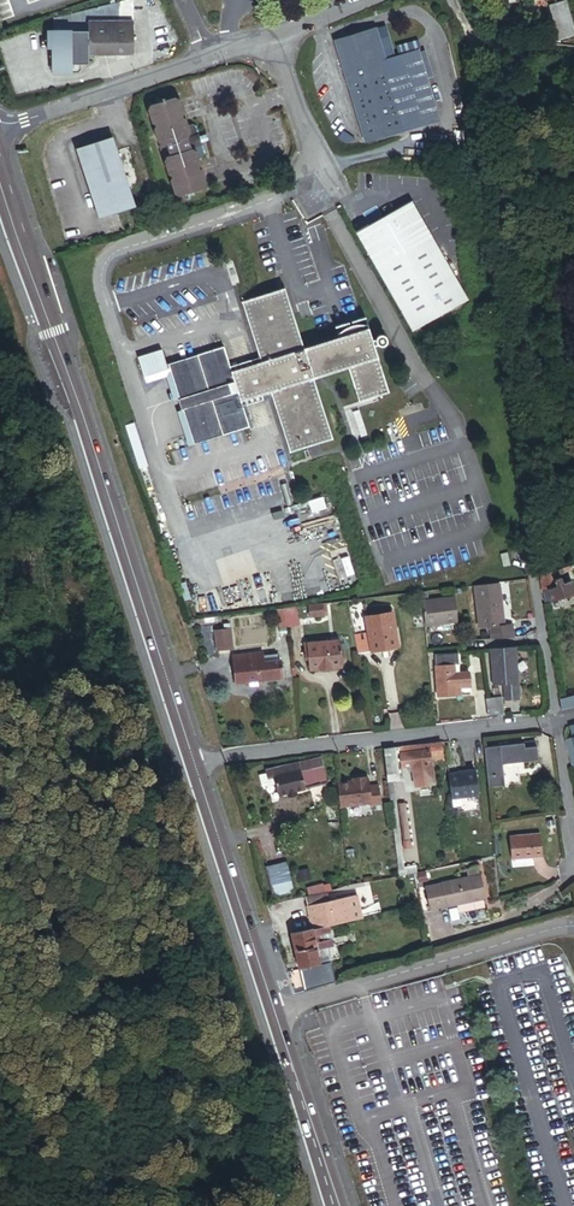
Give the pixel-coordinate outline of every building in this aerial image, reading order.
[(561,0),(545,5),(555,37),(570,33),(561,0)] [(51,13),(50,27),(69,27),(69,9),(51,13)] [(50,27),(47,26),(46,47),(50,47),(49,67),(68,68),(68,63),(85,64),(86,51),(132,52),(133,19),(87,18),(86,28),(69,27),(50,27)] [(375,32),(332,45),(363,146),(437,123),(416,54),(385,64),(375,32)] [(173,102),(152,108),(147,115),(150,125),(154,126),(154,128),(152,132),(155,144),(164,149),(166,159),(163,164),(166,175),(173,179),(169,185),(172,195),(180,199),(202,193),(205,185),(203,175),(197,173),(200,168),(199,163),(203,161),(205,158),(197,131),(193,128),(188,129),(187,124),(181,120),(184,114),(180,105),(173,102)] [(114,141),(77,150),(96,222),(132,213),(114,141)] [(356,236),(412,336),(468,304),(413,204),(356,236)] [(254,367),(263,397),(266,405),(281,458),(326,445),(307,383),(342,372),(333,342),(298,353),(281,293),(236,306),(252,359),(254,367)] [(333,342),(342,372),(353,408),(385,398),(372,357),(376,356),(379,357),(382,357),(386,356),(388,353),(389,351),(389,348),(388,345),(384,342),(382,341),(378,342),(375,343),(374,346),(369,347),(363,328),(358,327),(352,328),(346,329),(341,332),(336,335),(332,337),(333,342)] [(263,397),(254,367),(244,371),(241,362),(219,369),(214,352),(185,360),(209,441),(239,432),(233,415),(255,408),(253,400),(263,397)] [(252,359),(241,362),(244,371),(254,367),(252,359)] [(179,450),(209,441),(185,360),(155,369),(179,450)] [(253,400),(255,408),(266,405),(263,397),(253,400)] [(496,549),(499,561),(505,559),(502,547),(496,549)] [(559,565),(538,572),(542,598),(573,589),(571,578),(561,580),(560,575),(554,577),(553,572),(560,570),(559,565)] [(494,577),(469,580),(475,622),(485,621),(486,630),(508,630),(507,618),(500,619),(494,577)] [(317,588),(307,590),(310,599),(320,596),(317,588)] [(453,593),(420,597),(423,622),(457,618),(453,593)] [(323,602),(306,605),(308,616),(324,613),(323,602)] [(295,607),(281,608),(284,627),(297,625),(295,607)] [(363,631),(351,634),(355,652),(396,644),(389,609),(359,615),(363,631)] [(210,635),(212,652),(228,651),(225,633),(210,635)] [(332,639),(302,643),(303,657),(308,656),(309,668),(336,664),(332,639)] [(512,640),(486,641),(488,679),(498,678),(499,692),(514,691),(512,640)] [(432,649),(437,689),(459,687),(458,680),(466,679),(464,663),(455,664),(453,646),(432,649)] [(276,651),(229,657),(232,683),(279,677),(276,651)] [(557,692),(560,704),(573,700),(573,688),(557,692)] [(485,693),(489,713),(502,711),(498,691),(485,693)] [(567,721),(570,731),(565,732),(573,760),(573,719),(567,721)] [(382,744),(385,778),(387,778),(390,800),(395,800),(392,778),(395,777),(394,750),(398,749),(400,761),(405,761),(405,764),(410,763),(413,782),(433,779),(429,753),(445,750),(443,735),(382,744)] [(526,736),(487,740),(491,780),(507,779),(505,759),(537,756),(536,740),(527,740),(526,736)] [(327,778),(321,756),(279,768),(278,765),(270,767),(271,767),(262,770),(265,778),(273,775),(274,779),(277,778),(279,780),(283,795),(291,793),(293,797),(302,794),(301,789),(309,787),(310,783),(327,778)] [(457,767),(447,768),(449,794),(477,791),(474,764),(463,765),(463,767),(457,767)] [(353,777),(337,778),(340,803),(370,800),(371,803),(380,802),(378,785),(369,786),(368,776),(366,776),(366,773),(356,774),(357,777),(353,777)] [(404,798),(397,799),(402,836),(409,835),(404,798)] [(549,811),(541,812),(544,826),(552,825),(549,811)] [(536,827),(505,829),(507,853),(538,850),(536,827)] [(289,861),(268,866),(275,895),(296,889),(289,861)] [(480,892),(475,867),(437,875),(438,876),(429,878),(423,879),(427,903),(480,892)] [(339,900),(336,888),(307,895),(315,928),(328,925),(362,917),(357,896),(339,900)] [(294,933),(302,966),(331,960),(328,946),(333,945),(328,925),(315,928),(294,933)] [(303,970),(309,990),(335,983),(329,963),(303,970)] [(303,988),(299,972),(291,974),(296,990),(303,988)]
